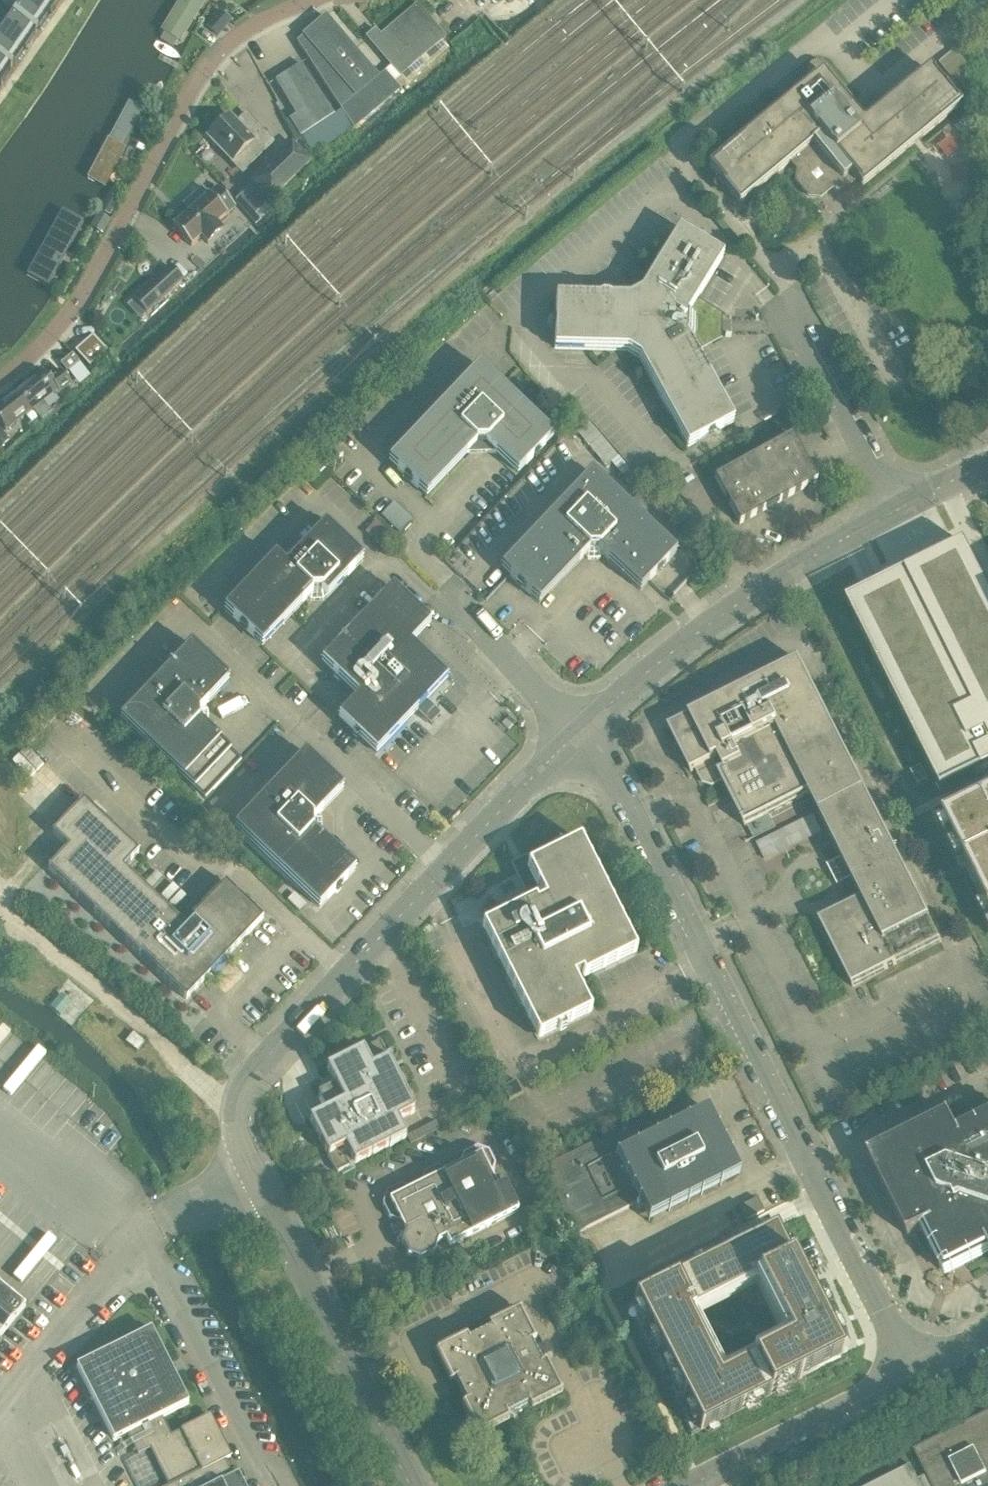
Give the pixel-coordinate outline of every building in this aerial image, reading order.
[(10,70),(12,67),(37,32),(59,0),(0,0),(0,84),(10,70)] [(161,33),(181,45),(208,0),(180,0),(161,33)] [(372,32),(366,38),(391,67),(384,73),(385,74),(393,83),(444,39),(445,38),(417,5),(381,36),(375,30),(372,32)] [(218,35),(231,21),(219,11),(207,26),(218,35)] [(324,16),(296,42),(340,110),(352,128),(354,130),(355,129),(399,91),(398,90),(393,83),(385,74),(378,80),(324,16)] [(333,116),(334,115),(301,64),(275,81),(296,116),(289,120),(300,137),(302,136),(313,154),(345,134),(333,116)] [(822,66),(820,65),(817,65),(814,65),(811,67),(808,71),(808,74),(808,77),(809,80),(812,83),(708,168),(739,206),(791,163),(796,170),(795,182),(808,197),(819,199),(835,186),(847,187),(855,181),(861,189),(958,109),(928,72),(862,126),(851,113),(858,107),(824,67),(824,68),(822,66)] [(145,110),(128,101),(86,180),(103,189),(133,130),(145,110)] [(243,171),(273,143),(246,114),(235,123),(229,116),(222,123),(221,121),(212,129),(213,131),(207,137),(223,154),(227,151),(234,158),(232,160),(243,171)] [(251,218),(269,202),(310,163),(292,144),(251,183),(252,185),(235,201),(251,218)] [(188,213),(172,228),(189,247),(201,236),(208,244),(223,230),(217,223),(234,207),(216,188),(208,196),(201,188),(182,206),(188,213)] [(119,200),(110,195),(106,203),(102,210),(111,215),(115,208),(119,200)] [(111,220),(98,213),(90,228),(103,235),(111,220)] [(37,274),(55,282),(62,266),(83,226),(67,217),(37,274)] [(696,301),(723,259),(679,231),(640,292),(630,300),(556,298),(554,350),(626,351),(639,358),(687,448),(733,423),(696,353),(707,347),(708,309),(696,301)] [(182,281),(169,267),(134,299),(147,313),(182,281)] [(75,351),(89,368),(107,352),(93,335),(75,351)] [(67,373),(79,363),(72,354),(60,364),(67,373)] [(517,475),(553,437),(479,367),(388,462),(426,498),(471,451),(474,454),(487,453),(491,450),(517,475)] [(42,373),(16,394),(36,419),(37,418),(39,420),(49,411),(42,402),(53,393),(55,396),(69,385),(60,373),(50,381),(45,375),(43,372),(42,373)] [(36,419),(16,394),(0,407),(0,427),(4,432),(25,415),(31,424),(36,419)] [(604,466),(618,454),(574,401),(560,413),(572,427),(604,466)] [(9,440),(0,430),(0,448),(9,440)] [(738,524),(816,482),(791,437),(714,479),(738,524)] [(325,456),(313,469),(320,475),(332,462),(325,456)] [(649,581),(675,554),(591,474),(500,569),(507,576),(538,605),(584,558),(586,560),(599,561),(603,557),(639,592),(649,581)] [(400,533),(412,519),(393,502),(380,516),(400,533)] [(383,548),(394,537),(376,520),(365,532),(383,548)] [(326,599),(362,561),(324,525),(284,567),(274,557),(224,611),(261,647),(306,600),(309,602),(322,602),(325,598),(326,599)] [(847,604),(942,794),(983,774),(987,771),(987,588),(966,545),(959,548),(945,555),(904,576),(889,583),(876,590),(868,594),(847,604)] [(445,680),(409,646),(429,625),(392,590),(321,663),(357,698),(338,719),(374,754),(416,711),(428,723),(438,713),(425,701),(445,680)] [(203,709),(227,683),(190,647),(120,720),(203,801),(240,763),(204,728),(207,725),(205,711),(203,709)] [(887,834),(800,662),(668,730),(691,775),(697,772),(702,782),(717,775),(745,829),(748,828),(754,840),(775,830),(769,817),(809,797),(840,857),(887,834)] [(509,730),(517,722),(510,716),(502,724),(509,730)] [(912,746),(902,751),(907,762),(918,757),(912,746)] [(317,817),(342,791),(304,755),(233,829),(286,879),(318,909),(354,872),(317,836),(320,832),(320,820),(317,817)] [(918,785),(929,780),(921,766),(911,771),(918,785)] [(946,821),(987,906),(987,799),(946,821)] [(122,870),(137,854),(83,802),(52,835),(67,849),(47,870),(185,1000),(262,920),(223,883),(182,926),(122,870)] [(765,863),(822,834),(813,817),(757,846),(765,863)] [(887,834),(840,857),(850,878),(862,900),(818,923),(852,989),(942,943),(887,834)] [(61,994),(50,1007),(60,1016),(71,1002),(61,994)] [(133,1034),(126,1043),(137,1052),(144,1043),(133,1034)] [(399,1121),(416,1113),(381,1042),(326,1069),(334,1086),(318,1095),(326,1111),(309,1119),(336,1174),(408,1138),(399,1121)] [(987,1252),(987,1115),(956,1131),(947,1115),(866,1156),(908,1237),(923,1230),(945,1274),(987,1252)] [(448,1246),(488,1226),(518,1211),(505,1185),(498,1188),(492,1177),(496,1165),(489,1151),(477,1148),(463,1154),(460,1166),(448,1172),(435,1168),(422,1175),(418,1186),(410,1191),(398,1187),(385,1193),(381,1206),(388,1219),(400,1224),(404,1231),(399,1243),(407,1257),(419,1261),(432,1254),(436,1242),(444,1238),(448,1246)] [(757,1198),(739,1207),(746,1221),(764,1212),(757,1198)] [(828,1332),(826,1328),(825,1325),(823,1321),(818,1311),(808,1292),(803,1282),(789,1254),(784,1245),(776,1230),(775,1228),(763,1234),(754,1239),(726,1253),(716,1258),(708,1262),(697,1268),(694,1269),(687,1273),(643,1295),(625,1305),(691,1435),(709,1427),(718,1422),(737,1412),(750,1406),(759,1401),(779,1391),(789,1386),(792,1384),(802,1379),(842,1359),(835,1345),(834,1344),(830,1336),(828,1332)] [(23,1309),(0,1289),(0,1337),(23,1309)] [(540,1346),(534,1349),(516,1313),(435,1354),(458,1399),(477,1436),(558,1395),(539,1359),(545,1356),(540,1346)] [(190,1405),(152,1330),(77,1367),(115,1442),(128,1435),(135,1448),(148,1442),(170,1485),(244,1485),(238,1474),(234,1476),(225,1459),(231,1456),(210,1417),(173,1435),(164,1417),(190,1405)] [(914,1451),(927,1476),(918,1480),(911,1465),(870,1485),(987,1485),(987,1414),(914,1451)]
